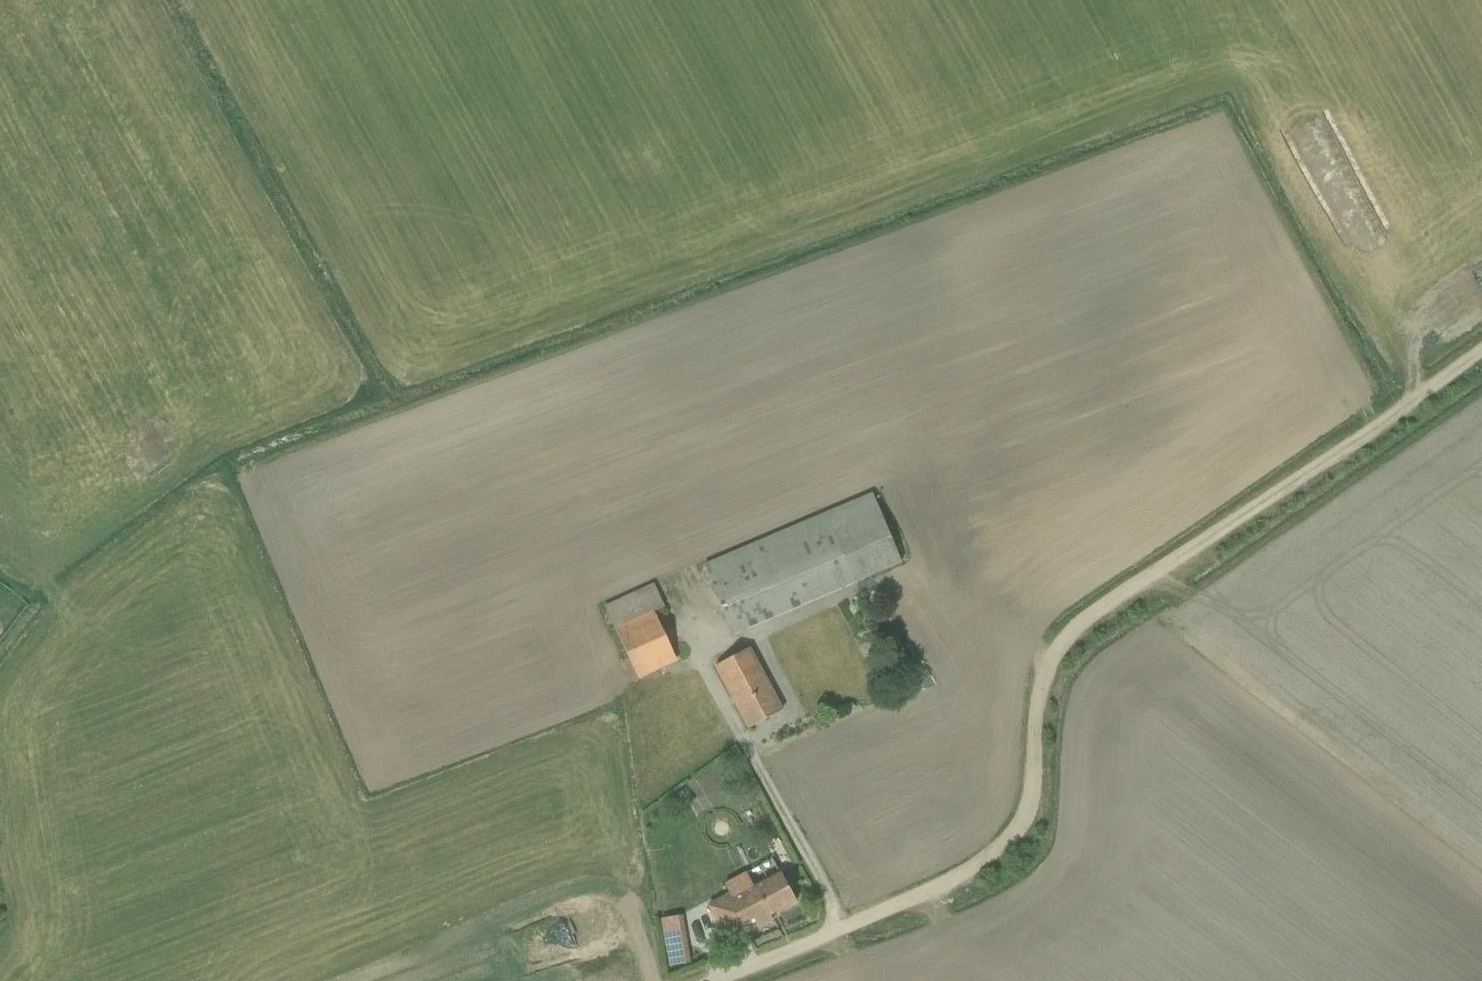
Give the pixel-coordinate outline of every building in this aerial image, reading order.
[(870,494),(703,564),(734,636),(900,565),(870,494)] [(653,584),(604,607),(638,680),(676,663),(653,613),(663,608),(653,584)] [(749,649),(713,668),(747,730),(783,711),(749,649)] [(749,877),(766,867),(757,853),(741,863),(749,877)] [(729,894),(707,905),(728,943),(771,919),(769,916),(795,902),(780,873),(752,887),(744,873),(723,884),(729,894)] [(658,923),(672,921),(668,894),(654,896),(658,923)] [(667,973),(677,971),(672,947),(663,949),(667,973)]
